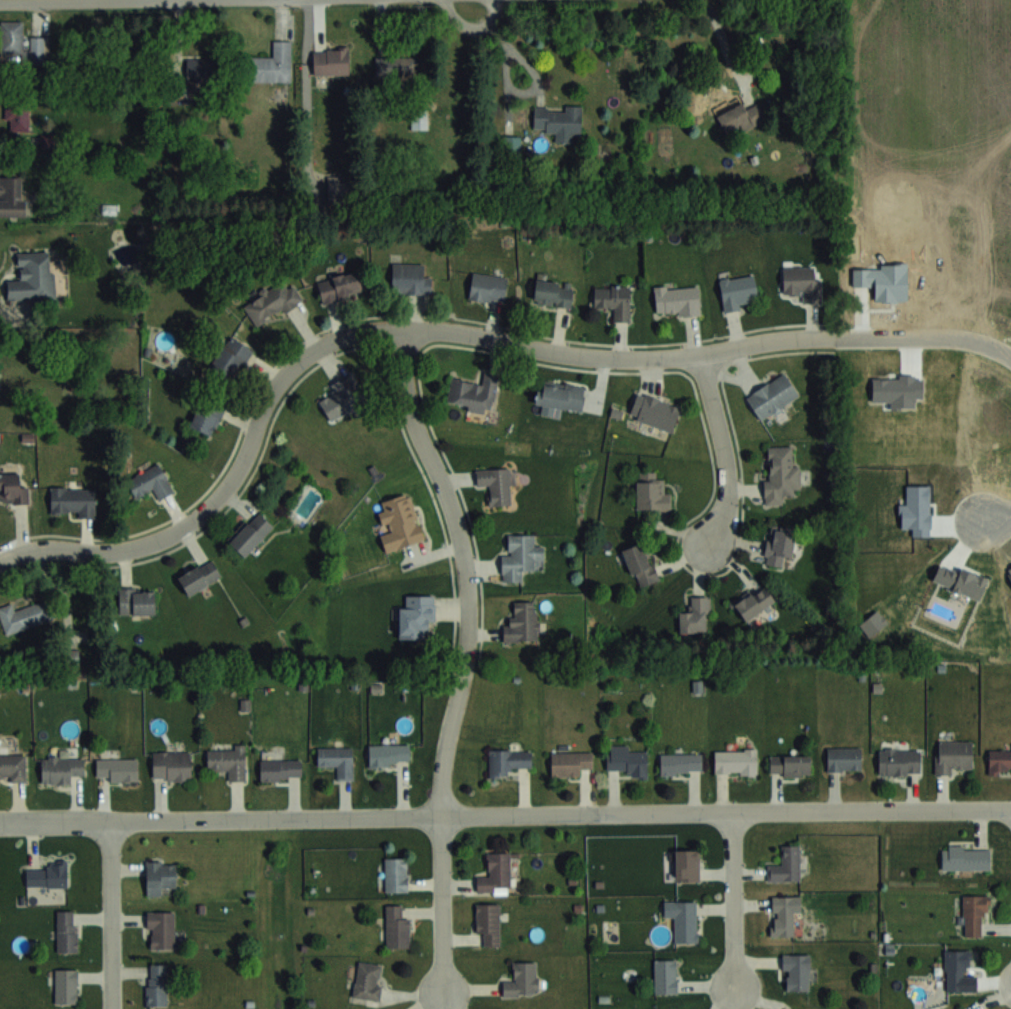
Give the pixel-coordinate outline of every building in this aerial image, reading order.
[(30,36),(30,47),(23,47),(23,21),(0,21),(1,60),(47,60),(47,36),(30,36)] [(291,40),(272,40),(272,55),(249,55),(249,81),(291,81),(291,40)] [(348,73),(348,47),(315,47),(315,73),(348,73)] [(375,55),(375,76),(415,76),(415,55),(375,55)] [(214,80),(214,58),(186,58),(186,80),(214,80)] [(758,103),(746,108),(743,102),(716,114),(726,136),(765,118),(758,103)] [(534,108),(534,130),(556,131),(555,142),(571,143),(572,133),(581,133),(582,105),(565,105),(565,109),(534,108)] [(6,131),(28,131),(28,106),(6,106),(6,131)] [(428,129),(428,108),(412,108),(412,129),(428,129)] [(328,199),(349,199),(349,175),(328,175),(328,199)] [(25,217),(25,177),(0,177),(0,217),(25,217)] [(7,281),(7,301),(53,300),(52,253),(18,253),(19,280),(7,281)] [(392,293),(431,293),(431,276),(423,276),(423,264),(392,264),(392,293)] [(814,266),(782,266),(783,294),(802,294),(802,301),(821,301),(821,278),(814,278),(814,266)] [(357,270),(317,284),(324,305),(365,291),(357,270)] [(470,298),(505,300),(507,275),(471,273),(470,298)] [(723,309),(759,304),(754,274),(719,279),(723,309)] [(533,302),(570,307),(574,283),(536,278),(533,302)] [(256,327),(301,300),(293,285),(289,288),(284,280),(243,304),(256,327)] [(630,286),(594,286),(594,308),(614,308),(614,322),(630,322),(630,286)] [(698,286),(654,288),(656,315),(700,313),(698,286)] [(251,347),(226,336),(210,372),(236,383),(251,347)] [(800,397),(785,372),(745,396),(760,421),(800,397)] [(491,412),(498,376),(484,374),(482,383),(451,378),(446,404),(491,412)] [(317,397),(330,421),(367,401),(354,377),(317,397)] [(539,379),(535,403),(581,411),(585,387),(539,379)] [(628,417),(671,432),(680,406),(637,392),(628,417)] [(210,436),(225,408),(203,397),(189,426),(210,436)] [(763,504),(782,504),(782,493),(800,493),(800,465),(792,465),(792,446),(768,446),(768,479),(763,479),(763,504)] [(174,490),(158,463),(126,481),(136,499),(153,489),(159,499),(174,490)] [(509,469),(476,470),(477,486),(488,486),(489,506),(510,505),(509,469)] [(658,479),(658,471),(636,471),(636,510),(670,510),(670,492),(666,492),(666,479),(658,479)] [(28,486),(19,486),(19,474),(0,474),(0,503),(28,503),(28,486)] [(95,519),(95,487),(51,486),(50,513),(78,513),(78,518),(95,519)] [(425,541),(410,493),(377,503),(387,532),(380,534),(386,553),(425,541)] [(245,556),(273,525),(257,511),(229,542),(245,556)] [(543,545),(534,545),(534,533),(508,533),(508,554),(501,554),(501,581),(521,581),(521,570),(535,570),(535,559),(543,559),(543,545)] [(646,542),(623,549),(636,588),(658,581),(646,542)] [(178,577),(189,595),(222,575),(211,557),(178,577)] [(776,603),(765,585),(734,605),(744,622),(776,603)] [(154,588),(120,588),(120,614),(154,614),(154,588)] [(399,638),(426,638),(426,622),(434,622),(434,595),(406,595),(406,606),(399,606),(399,638)] [(680,633),(709,633),(709,597),(690,597),(690,613),(680,613),(680,633)] [(51,621),(45,601),(15,610),(13,603),(0,607),(0,616),(5,634),(51,621)] [(513,601),(513,619),(504,619),(504,640),(538,640),(538,601),(513,601)] [(953,774),(953,769),(972,769),(972,740),(936,740),(936,774),(953,774)] [(207,771),(228,771),(228,781),(245,781),(245,744),(234,744),(234,749),(207,749),(207,771)] [(369,744),(369,764),(409,764),(409,744),(369,744)] [(628,745),(606,745),(606,769),(628,769),(628,777),(648,777),(648,750),(628,750),(628,745)] [(318,747),(318,766),(337,766),(337,779),(353,779),(353,747),(318,747)] [(827,747),(827,770),(861,770),(861,747),(827,747)] [(878,774),(920,774),(920,748),(878,748),(878,774)] [(510,766),(532,766),(532,749),(489,749),(489,776),(510,776),(510,766)] [(714,774),(757,774),(757,749),(714,749),(714,774)] [(989,750),(989,773),(1010,773),(1010,750),(989,750)] [(191,752),(153,752),(153,780),(191,780),(191,752)] [(551,775),(581,775),(581,767),(592,767),(592,752),(551,752),(551,775)] [(661,753),(661,773),(702,773),(702,753),(661,753)] [(25,755),(0,755),(0,781),(25,781),(25,755)] [(810,775),(810,755),(770,755),(770,775),(810,775)] [(41,759),(41,784),(71,784),(71,776),(83,776),(83,759),(41,759)] [(138,780),(138,759),(96,759),(96,780),(138,780)] [(301,759),(261,759),(261,779),(301,779),(301,759)] [(768,880),(800,880),(800,845),(781,845),(781,864),(768,864),(768,880)] [(942,869),(990,869),(990,846),(942,846),(942,869)] [(675,881),(699,881),(699,849),(675,849),(675,881)] [(511,852),(487,852),(487,874),(477,874),(477,892),(511,892),(511,852)] [(407,857),(385,857),(385,891),(407,891),(407,857)] [(67,886),(67,860),(47,860),(47,869),(27,869),(27,886),(67,886)] [(146,895),(165,895),(165,886),(176,886),(176,861),(146,861),(146,895)] [(981,914),(989,914),(989,895),(964,895),(964,935),(981,935),(981,914)] [(771,935),(793,935),(793,912),(801,912),(801,896),(772,896),(771,935)] [(697,900),(664,900),(664,917),(675,917),(675,942),(697,942),(697,900)] [(476,903),(476,933),(484,933),(484,945),(499,945),(499,903),(476,903)] [(409,946),(409,915),(402,915),(402,904),(386,904),(386,946),(409,946)] [(57,951),(77,951),(77,910),(57,910),(57,951)] [(175,948),(175,910),(147,910),(147,929),(150,929),(150,948),(175,948)] [(971,949),(946,949),(946,991),(963,991),(963,969),(971,969),(971,949)] [(784,990),(809,990),(809,953),(784,953),(784,990)] [(655,959),(655,994),(676,994),(676,959),(655,959)] [(354,998),(380,999),(382,963),(356,961),(354,998)] [(513,961),(513,979),(502,979),(502,996),(538,996),(537,961),(513,961)] [(146,1005),(167,1005),(167,963),(146,963),(146,1005)] [(55,1003),(77,1003),(77,968),(55,968),(55,1003)]
